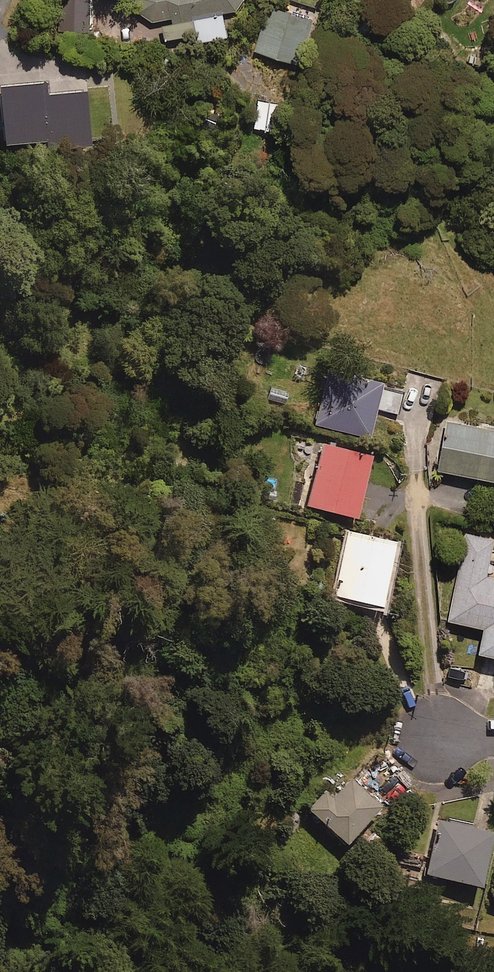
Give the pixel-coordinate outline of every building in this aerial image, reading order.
[(149,21),(160,18),(166,40),(192,33),(194,43),(227,35),(221,13),(237,9),(242,0),(143,0),(149,21)] [(279,0),(269,0),(254,50),(300,64),(311,26),(318,28),(323,13),(279,0)] [(403,389),(328,372),(315,426),(368,438),(375,409),(397,414),(403,389)] [(446,420),(438,470),(493,479),(493,428),(446,420)] [(370,457),(322,445),(306,506),(354,519),(370,457)] [(394,543),(347,533),(333,597),(379,607),(394,543)] [(466,533),(448,620),(485,627),(480,653),(493,656),(493,579),(486,577),(493,540),(493,539),(466,533)] [(379,809),(349,781),(331,800),(324,792),(307,811),(345,846),(379,809)] [(470,826),(438,818),(425,876),(479,888),(492,834),(469,829),(470,826)]
